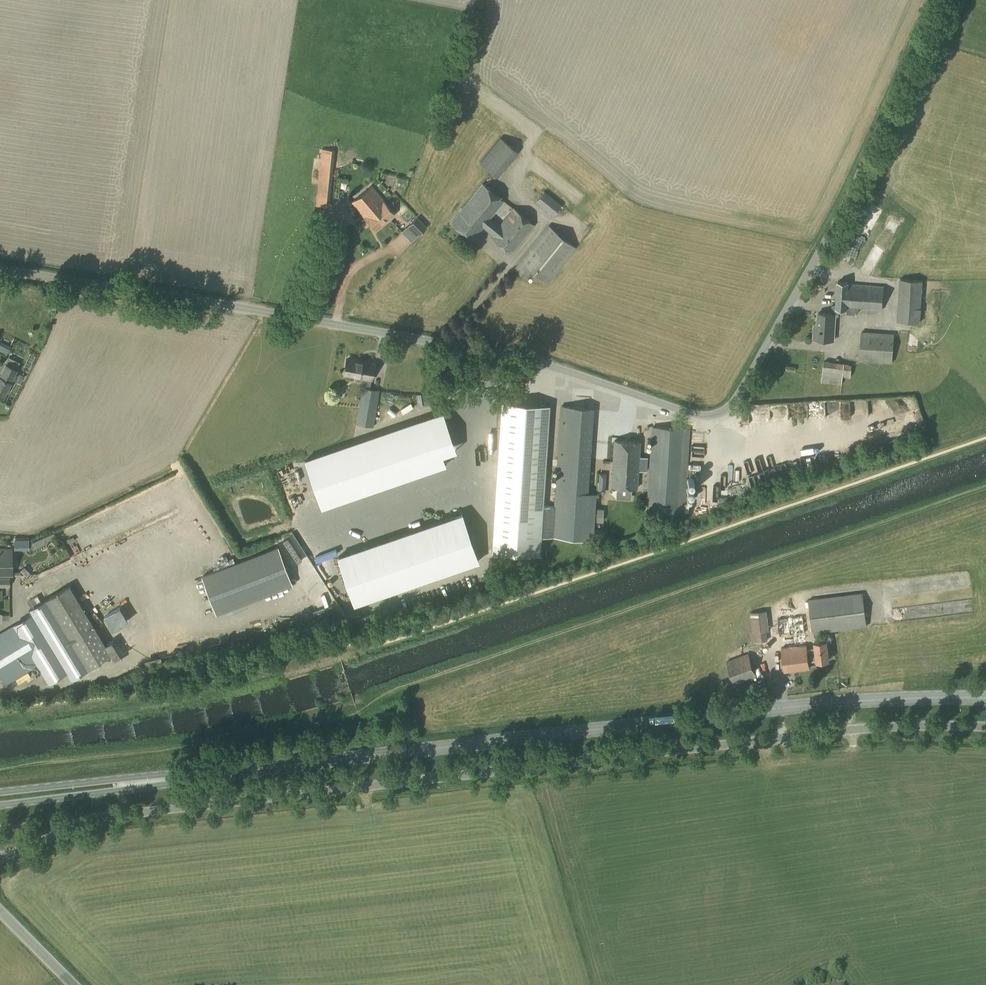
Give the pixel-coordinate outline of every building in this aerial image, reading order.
[(320,158),(316,206),(329,207),(335,150),(321,149),(320,158)] [(479,163),(498,178),(504,170),(485,155),(479,163)] [(500,223),(491,216),(504,200),(482,183),(451,222),(472,239),(482,227),(493,236),(491,238),(512,254),(535,225),(513,208),(500,223)] [(376,230),(394,214),(371,186),(352,202),(376,230)] [(553,216),(562,205),(544,191),(535,201),(553,216)] [(419,235),(427,227),(417,217),(409,225),(419,235)] [(547,283),(577,248),(548,225),(514,268),(526,278),(532,271),(547,283)] [(879,251),(874,255),(880,262),(885,259),(879,251)] [(923,300),(924,289),(922,289),(923,280),(899,279),(896,321),(920,323),(922,300),(923,300)] [(832,305),(832,309),(839,310),(839,308),(847,308),(847,314),(855,314),(855,312),(859,312),(859,308),(882,310),(884,286),(849,284),(849,282),(838,281),(836,305),(832,305)] [(838,316),(839,310),(832,309),(831,314),(818,313),(817,329),(814,329),(813,339),(833,340),(835,316),(838,316)] [(892,363),(894,334),(861,332),(859,360),(892,363)] [(347,359),(344,374),(364,378),(363,387),(362,387),(359,403),(356,422),(373,425),(379,390),(370,388),(372,378),(374,363),(362,361),(362,362),(347,359)] [(850,377),(852,364),(824,360),(821,382),(842,384),(843,376),(850,377)] [(11,382),(18,370),(5,363),(0,373),(0,395),(4,397),(11,382)] [(26,383),(30,371),(25,370),(20,381),(26,383)] [(439,385),(441,387),(444,388),(447,386),(448,383),(447,381),(444,379),(441,380),(439,382),(439,385)] [(502,402),(492,552),(540,555),(541,536),(553,537),(555,507),(543,506),(550,405),(502,402)] [(845,403),(836,403),(836,416),(844,416),(845,403)] [(593,539),(596,492),(589,492),(594,408),(560,406),(555,491),(556,491),(553,537),(593,539)] [(443,412),(305,460),(321,507),(445,465),(442,455),(456,449),(443,412)] [(682,513),(687,429),(651,426),(646,511),(682,513)] [(637,488),(638,471),(647,471),(648,457),(639,457),(640,442),(614,440),(612,486),(617,487),(617,496),(631,496),(632,488),(637,488)] [(338,556),(354,604),(478,561),(462,514),(338,556)] [(44,537),(46,541),(56,537),(54,533),(44,537)] [(202,576),(216,613),(291,585),(277,547),(202,576)] [(11,549),(0,549),(0,575),(11,575),(11,549)] [(10,587),(10,577),(0,577),(0,587),(10,587)] [(69,585),(45,599),(48,604),(0,633),(0,674),(6,684),(38,664),(49,682),(67,672),(71,678),(76,675),(77,677),(86,672),(85,670),(98,662),(111,654),(114,660),(121,656),(112,640),(105,644),(92,621),(95,619),(90,610),(86,613),(69,585)] [(812,633),(824,632),(867,627),(863,592),(808,599),(812,633)] [(315,602),(308,605),(313,615),(321,612),(315,602)] [(124,619),(125,618),(119,609),(108,616),(119,632),(128,625),(124,619)] [(807,649),(803,616),(778,619),(780,637),(798,635),(798,638),(786,639),(787,647),(781,647),(784,672),(810,669),(809,660),(816,659),(817,661),(829,660),(827,641),(814,642),(815,648),(807,649)] [(767,631),(753,633),(754,643),(768,641),(767,631)] [(734,685),(736,684),(757,677),(748,653),(726,661),(734,685)] [(744,696),(754,692),(750,682),(740,685),(744,696)]
